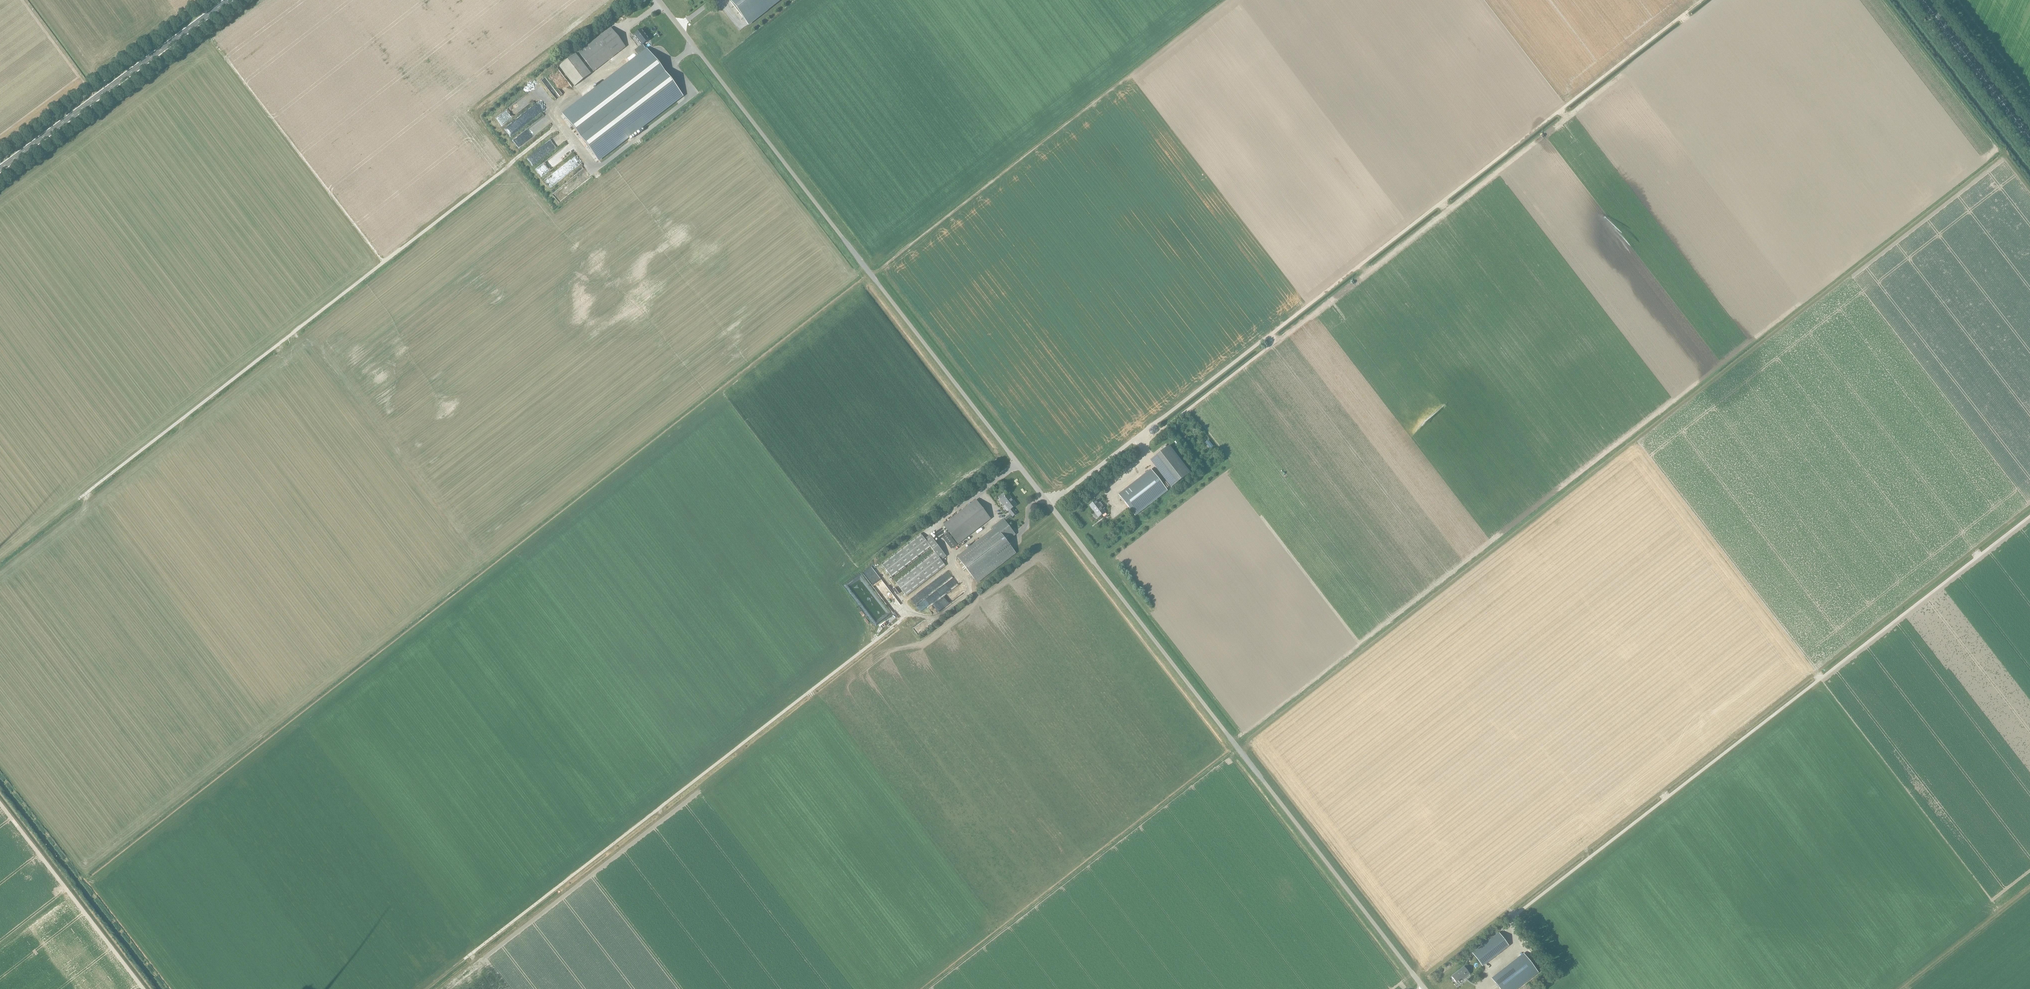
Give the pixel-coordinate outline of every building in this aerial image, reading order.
[(748,25),(780,0),(729,0),(748,25)] [(593,72),(625,47),(610,28),(579,53),(593,72)] [(634,51),(638,56),(646,50),(643,45),(649,40),(641,30),(633,35),(642,47),(640,48),(639,47),(634,51)] [(646,50),(638,56),(563,114),(598,160),(682,96),(646,50)] [(591,74),(575,54),(559,66),(575,86),(591,74)] [(1164,450),(1155,456),(1177,484),(1190,474),(1169,446),(1167,447),(1166,445),(1162,448),(1164,450)] [(1135,516),(1168,491),(1151,469),(1119,495),(1135,516)] [(1009,510),(1008,511),(1013,517),(1016,514),(1012,509),(1017,505),(1008,494),(1000,501),(1003,505),(1004,504),(1009,510)] [(1102,515),(1106,512),(1103,509),(1105,508),(1100,502),(1099,503),(1096,500),(1101,497),(1099,494),(1093,498),(1096,501),(1089,506),(1098,518),(1101,516),(1101,517),(1102,516),(1102,515)] [(944,525),(948,531),(958,544),(991,519),(976,500),(944,525)] [(991,528),(993,530),(957,557),(977,583),(1016,553),(1007,541),(1015,534),(1003,519),(991,528)] [(951,550),(958,544),(948,531),(941,536),(951,550)] [(941,560),(946,556),(930,535),(925,539),(921,534),(881,564),(892,578),(931,548),(934,552),(895,582),(906,596),(945,566),(941,560)] [(928,601),(931,604),(940,597),(937,593),(928,601)] [(876,602),(891,625),(898,621),(897,619),(895,620),(882,599),(876,602)] [(1483,965),(1508,946),(1499,933),(1473,953),(1483,965)] [(1538,973),(1523,954),(1492,978),(1500,988),(1517,988),(1538,973)] [(1457,983),(1469,974),(1464,967),(1452,976),(1457,983)]
